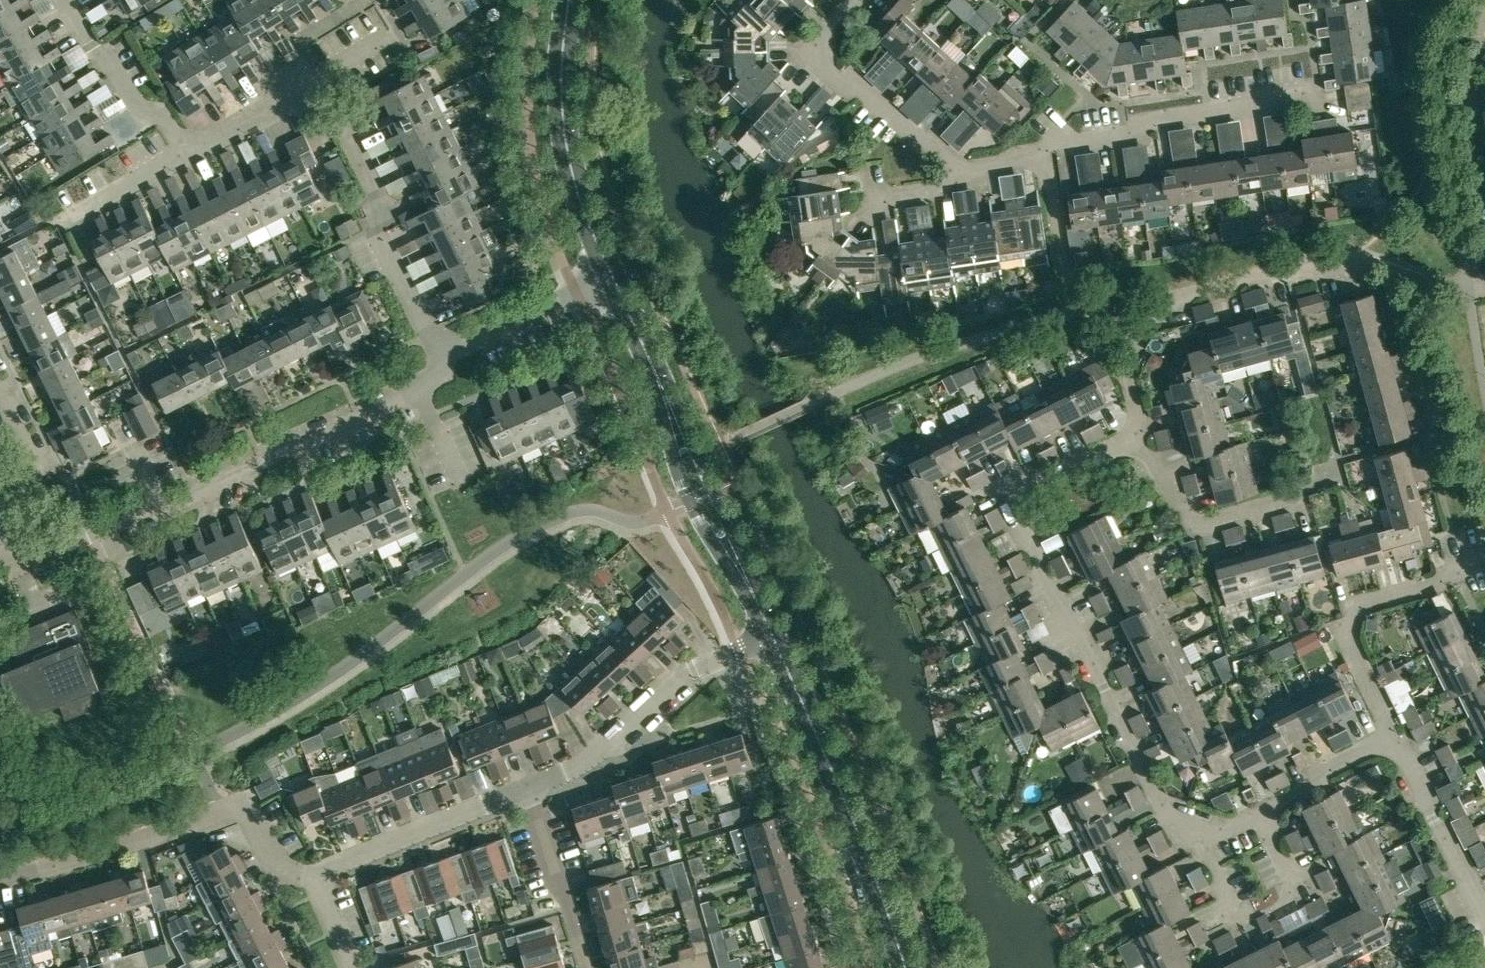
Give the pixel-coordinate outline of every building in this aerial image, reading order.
[(15,10),(31,0),(15,0),(11,2),(9,0),(0,0),(0,19),(15,10)] [(103,2),(107,9),(122,0),(129,12),(144,3),(149,11),(167,0),(106,0),(103,2)] [(234,14),(258,53),(265,49),(256,35),(266,29),(249,0),(226,0),(234,14)] [(266,29),(275,43),(282,39),(273,24),(284,18),(273,0),(249,0),(266,29)] [(297,0),(273,0),(284,18),(293,32),(299,28),(291,14),(301,8),(297,0)] [(301,8),(310,22),(317,17),(309,3),(314,0),(297,0),(301,8)] [(327,11),(335,7),(330,0),(320,0),(327,11)] [(408,1),(394,10),(398,17),(412,8),(418,19),(450,0),(410,0),(408,1)] [(418,19),(404,27),(409,35),(423,26),(430,38),(470,15),(461,0),(450,0),(418,19)] [(767,50),(766,39),(777,27),(748,0),(742,0),(728,15),(734,20),(729,27),(729,38),(711,38),(711,39),(721,39),(721,52),(767,50)] [(777,27),(787,36),(788,35),(778,26),(794,10),(806,21),(807,21),(800,14),(810,3),(807,0),(748,0),(777,27)] [(810,3),(817,9),(818,8),(809,0),(807,0),(810,3)] [(922,30),(905,15),(914,5),(908,0),(898,0),(874,26),(884,35),(881,39),(890,47),(879,59),(888,67),(922,30)] [(1260,0),(1247,0),(1234,2),(1240,41),(1256,38),(1258,51),(1268,50),(1266,37),(1260,0)] [(1266,37),(1282,34),(1284,47),(1294,46),(1292,32),(1288,33),(1283,0),(1260,0),(1266,37)] [(1351,0),(1311,0),(1312,1),(1299,3),(1301,13),(1314,11),(1314,7),(1326,5),(1362,0),(1355,0),(1351,1),(1351,0)] [(1365,0),(1362,0),(1326,5),(1329,26),(1317,27),(1318,37),(1331,35),(1370,29),(1365,0)] [(1061,60),(1070,50),(1096,21),(1074,1),(1047,29),(1063,44),(1054,53),(1061,60)] [(1240,41),(1234,2),(1207,6),(1213,45),(1230,42),(1232,55),(1242,53),(1240,41)] [(1207,6),(1178,10),(1182,34),(1184,49),(1204,46),(1206,59),(1216,57),(1213,45),(1207,6)] [(15,10),(0,19),(0,43),(26,27),(40,19),(36,11),(21,20),(15,10)] [(217,25),(241,64),(249,78),(256,74),(248,60),(258,53),(234,14),(217,25)] [(1116,40),(1096,21),(1070,50),(1082,62),(1074,71),(1081,78),(1089,69),(1116,40)] [(231,70),(241,64),(217,25),(200,35),(224,75),(232,89),(239,84),(231,70)] [(1373,55),(1370,29),(1331,35),(1333,52),(1321,54),(1322,63),(1335,61),(1373,55)] [(917,72),(940,47),(922,30),(888,67),(897,75),(908,64),(917,72)] [(1187,72),(1184,49),(1182,34),(1160,37),(1165,76),(1181,74),(1184,86),(1193,85),(1191,71),(1187,72)] [(200,35),(182,46),(206,85),(215,100),(222,95),(213,81),(224,75),(200,35)] [(1160,37),(1122,43),(1127,82),(1155,78),(1157,90),(1167,89),(1165,76),(1160,37)] [(1120,43),(1116,40),(1089,69),(1107,85),(1117,83),(1119,96),(1129,94),(1127,82),(1122,43),(1120,43)] [(12,84),(47,62),(61,53),(57,47),(43,55),(36,45),(0,67),(0,73),(8,86),(12,84)] [(196,92),(206,85),(182,46),(165,56),(177,76),(167,83),(187,116),(204,106),(196,92)] [(923,100),(958,63),(940,47),(917,72),(925,80),(915,92),(923,100)] [(737,118),(779,71),(768,61),(767,50),(721,52),(722,64),(713,65),(713,66),(730,65),(730,77),(736,82),(731,88),(748,105),(737,117),(737,118)] [(1377,78),(1373,55),(1335,61),(1337,78),(1325,80),(1326,89),(1340,87),(1339,84),(1377,78)] [(18,103),(58,80),(72,71),(68,64),(53,72),(47,62),(12,84),(22,99),(18,102),(18,103)] [(788,62),(779,71),(737,118),(738,118),(744,112),(755,122),(749,128),(767,144),(755,157),(756,157),(797,111),(780,96),(792,83),(791,83),(785,89),(774,79),(789,63),(788,62)] [(958,63),(923,100),(932,108),(943,96),(952,104),(957,99),(975,79),(958,63)] [(980,73),(975,79),(957,99),(966,107),(955,118),(964,127),(998,90),(980,73)] [(363,93),(368,103),(366,103),(370,111),(385,103),(391,114),(432,93),(423,75),(394,89),(390,79),(363,93)] [(29,121),(33,118),(68,97),(83,89),(78,81),(64,90),(58,80),(18,103),(29,121)] [(1344,85),(1347,98),(1371,95),(1369,81),(1344,85)] [(998,90),(964,127),(973,135),(984,123),(993,131),(1011,111),(1021,121),(1035,107),(1008,82),(1000,91),(998,90)] [(797,111),(756,157),(756,158),(768,145),(785,161),(827,116),(827,115),(815,128),(804,118),(813,108),(807,103),(822,86),(821,85),(797,111)] [(400,132),(441,112),(432,93),(391,114),(376,122),(379,129),(395,121),(400,132)] [(1373,107),(1371,95),(1347,98),(1348,111),(1373,107)] [(40,138),(79,115),(93,106),(89,99),(74,108),(68,97),(33,118),(43,134),(39,137),(40,138)] [(441,112),(400,132),(385,140),(389,148),(404,140),(409,151),(451,131),(441,112)] [(79,115),(40,138),(50,156),(89,132),(104,123),(99,116),(85,125),(79,115)] [(1325,119),(1332,169),(1356,165),(1351,131),(1339,133),(1337,117),(1325,119)] [(1309,172),(1332,169),(1325,119),(1313,121),(1315,136),(1303,138),(1304,148),(1310,182),(1309,172)] [(451,131),(409,151),(394,159),(398,166),(413,158),(418,169),(460,148),(451,131)] [(89,132),(50,156),(61,173),(114,141),(110,134),(96,143),(89,132)] [(294,159),(283,164),(305,205),(322,196),(307,166),(318,161),(305,134),(286,143),(294,159)] [(1286,186),(1310,182),(1304,148),(1293,150),(1290,134),(1279,136),(1286,186)] [(1262,189),(1286,186),(1279,136),(1267,138),(1269,153),(1257,155),(1262,189)] [(1239,193),(1262,189),(1257,155),(1246,157),(1243,141),(1231,143),(1239,193)] [(1215,196),(1239,193),(1231,143),(1220,145),(1222,161),(1210,162),(1215,196)] [(460,148),(418,169),(403,177),(407,184),(422,176),(428,187),(469,167),(460,148)] [(1215,196),(1210,162),(1198,164),(1196,148),(1184,150),(1191,200),(1215,196)] [(286,214),(305,205),(283,164),(275,149),(268,153),(276,168),(265,173),(286,214)] [(1168,204),(1191,200),(1184,150),(1172,152),(1175,168),(1162,170),(1164,180),(1169,213),(1168,204)] [(340,155),(325,163),(340,192),(355,184),(340,155)] [(267,224),(286,214),(265,173),(257,158),(250,162),(258,177),(247,182),(267,224)] [(1169,213),(1164,180),(1152,181),(1150,165),(1138,167),(1146,217),(1169,213)] [(229,191),(250,232),(267,224),(247,182),(240,167),(232,171),(239,186),(229,191)] [(469,167),(428,187),(412,195),(416,203),(431,195),(437,206),(478,185),(469,167)] [(1122,220),(1146,217),(1138,167),(1127,169),(1129,185),(1117,187),(1122,220)] [(794,220),(838,214),(838,213),(835,190),(843,189),(843,188),(841,173),(841,172),(817,175),(803,178),(797,179),(799,195),(791,196),(794,220)] [(1098,224),(1122,220),(1117,187),(1105,188),(1102,172),(1090,174),(1098,224)] [(1074,228),(1098,224),(1090,174),(1079,176),(1081,192),(1069,194),(1074,228)] [(231,242),(250,232),(229,191),(221,177),(214,180),(221,195),(210,201),(231,242)] [(213,251),(231,242),(210,201),(203,185),(196,189),(203,204),(192,210),(213,251)] [(478,185),(437,206),(407,221),(410,228),(425,221),(431,231),(472,211),(464,194),(479,186),(478,185)] [(1012,189),(1013,197),(1025,196),(1024,188),(1012,189)] [(195,260),(213,251),(192,210),(185,195),(177,199),(184,214),(174,219),(195,260)] [(1025,209),(1023,196),(1014,197),(1023,255),(1023,254),(1047,251),(1040,207),(1039,207),(1025,209)] [(993,214),(992,214),(1000,267),(1001,266),(1000,258),(1022,255),(1023,255),(1014,197),(1005,199),(1007,212),(993,214)] [(174,271),(177,269),(156,228),(140,198),(133,202),(141,217),(130,222),(151,264),(166,256),(174,271)] [(156,228),(177,269),(195,260),(174,219),(166,204),(159,207),(167,223),(156,228)] [(132,273),(151,264),(130,222),(122,207),(115,211),(122,226),(112,232),(132,273)] [(472,211),(431,231),(416,239),(419,246),(434,239),(440,250),(481,229),(472,211)] [(979,225),(977,212),(968,213),(976,270),(977,270),(1000,267),(992,214),(993,223),(979,225)] [(947,230),(946,230),(954,282),(955,282),(953,274),(976,270),(968,213),(959,214),(961,227),(947,230)] [(813,266),(823,273),(850,236),(841,229),(839,214),(838,214),(794,220),(795,221),(798,245),(806,244),(807,252),(817,258),(812,265),(813,266)] [(111,283),(132,273),(112,232),(104,216),(97,220),(104,235),(91,242),(111,283)] [(361,230),(355,217),(336,226),(342,239),(361,230)] [(1244,221),(1246,233),(1255,232),(1253,220),(1244,221)] [(946,230),(945,230),(947,238),(932,240),(930,227),(921,229),(930,286),(931,286),(954,282),(946,230)] [(481,229),(440,250),(425,257),(429,265),(443,257),(449,268),(486,249),(478,233),(482,230),(481,229)] [(930,286),(921,229),(913,230),(915,243),(900,245),(900,240),(899,241),(908,298),(907,290),(930,286)] [(859,243),(850,236),(823,273),(833,281),(834,281),(839,275),(848,281),(856,280),(857,289),(881,285),(884,302),(875,241),(859,243)] [(26,271),(41,264),(35,253),(27,257),(19,240),(0,249),(0,250),(2,255),(0,256),(0,283),(26,271)] [(875,241),(884,302),(885,301),(908,298),(899,241),(898,241),(897,241),(890,242),(892,255),(878,257),(875,241)] [(65,242),(52,248),(56,256),(69,250),(65,242)] [(348,246),(347,246),(336,252),(340,262),(353,256),(348,246)] [(458,286),(499,265),(495,267),(486,249),(449,268),(434,275),(438,282),(453,275),(458,286)] [(67,278),(79,271),(76,263),(63,270),(67,278)] [(499,265),(458,286),(443,294),(447,301),(462,293),(468,306),(510,286),(499,265)] [(0,283),(0,288),(9,306),(36,292),(26,271),(0,283)] [(79,271),(67,278),(71,286),(83,279),(79,271)] [(274,280),(266,284),(273,297),(281,293),(274,280)] [(264,301),(273,297),(266,284),(258,288),(264,301)] [(37,293),(36,292),(9,306),(19,328),(47,314),(42,304),(52,299),(46,288),(37,293)] [(1006,302),(1016,301),(1014,289),(1004,291),(1006,302)] [(371,331),(367,324),(376,320),(362,291),(331,306),(331,305),(329,307),(352,352),(357,350),(352,340),(371,331)] [(1245,308),(1255,306),(1251,292),(1241,295),(1245,308)] [(1320,293),(1298,299),(1302,313),(1324,307),(1320,293)] [(1341,302),(1347,327),(1394,314),(1391,305),(1375,309),(1371,294),(1341,302)] [(197,312),(190,299),(172,308),(179,321),(197,312)] [(232,302),(223,306),(230,318),(238,314),(232,302)] [(175,318),(168,303),(152,311),(160,326),(175,318)] [(1206,319),(1216,316),(1212,303),(1202,305),(1206,319)] [(1206,319),(1202,305),(1193,308),(1196,321),(1206,319)] [(85,313),(88,321),(101,314),(97,306),(85,313)] [(221,322),(230,318),(223,306),(215,310),(221,322)] [(352,352),(329,307),(307,317),(322,345),(330,341),(339,359),(352,352)] [(307,317),(303,319),(298,311),(281,319),(300,356),(322,345),(307,317)] [(1284,312),(1258,319),(1269,358),(1295,352),(1284,312)] [(58,336),(47,314),(19,328),(30,349),(58,336)] [(101,314),(88,321),(92,329),(105,323),(101,314)] [(1394,314),(1347,327),(1354,350),(1384,341),(1381,327),(1396,323),(1394,314)] [(157,327),(151,315),(133,325),(139,336),(157,327)] [(264,339),(279,367),(300,356),(281,319),(262,329),(266,338),(264,339)] [(1245,365),(1269,358),(1258,319),(1234,326),(1245,365)] [(189,323),(180,327),(187,340),(195,336),(189,323)] [(1221,371),(1245,365),(1234,326),(1210,332),(1224,385),(1225,385),(1221,371)] [(179,344),(187,340),(180,327),(172,331),(179,344)] [(1212,346),(1188,353),(1190,359),(1186,360),(1181,369),(1214,388),(1224,385),(1210,332),(1209,332),(1212,346)] [(69,358),(58,336),(30,349),(41,371),(69,358)] [(243,349),(257,377),(279,367),(264,339),(243,349)] [(1384,341),(1354,350),(1360,373),(1406,360),(1404,351),(1388,355),(1384,341)] [(217,351),(231,379),(236,388),(257,377),(243,349),(233,354),(228,346),(217,351)] [(110,364),(122,357),(118,349),(106,356),(110,364)] [(127,354),(133,366),(142,362),(136,349),(127,354)] [(195,362),(210,390),(231,379),(217,351),(195,362)] [(126,365),(122,357),(110,364),(114,372),(126,365)] [(69,358),(41,371),(51,393),(79,379),(69,358)] [(1065,378),(1084,414),(1107,402),(1102,393),(1115,387),(1101,360),(1065,378)] [(1406,360),(1360,373),(1366,396),(1397,387),(1393,373),(1409,369),(1406,360)] [(195,362),(174,373),(188,401),(210,390),(195,362)] [(571,381),(560,386),(579,427),(598,419),(572,362),(564,365),(571,381)] [(1175,378),(1176,382),(1170,384),(1178,409),(1217,398),(1214,388),(1181,369),(1175,378)] [(561,436),(579,427),(560,386),(553,370),(546,373),(553,389),(542,394),(561,436)] [(188,401),(174,373),(152,383),(167,411),(188,401)] [(558,437),(561,436),(542,394),(535,378),(527,382),(534,397),(523,402),(540,440),(556,433),(558,437)] [(1065,378),(1043,389),(1061,425),(1084,414),(1065,378)] [(90,401),(79,379),(51,393),(62,415),(90,401)] [(1245,393),(1232,385),(1227,395),(1239,402),(1245,393)] [(1317,391),(1316,385),(1304,388),(1306,394),(1312,393),(1317,391)] [(516,406),(505,411),(524,452),(542,444),(540,440),(523,402),(516,387),(509,390),(516,406)] [(1397,387),(1366,396),(1373,419),(1419,406),(1417,397),(1401,401),(1397,387)] [(1043,389),(1021,400),(1039,437),(1061,425),(1043,389)] [(503,462),(524,452),(505,411),(498,395),(490,399),(497,414),(484,420),(486,425),(477,429),(487,451),(496,447),(503,462)] [(1223,423),(1217,398),(1178,409),(1184,433),(1223,423)] [(999,411),(1018,447),(1039,437),(1021,400),(999,411)] [(55,445),(93,427),(101,423),(90,401),(62,415),(66,422),(48,431),(55,445)] [(123,412),(138,440),(143,438),(159,430),(145,401),(123,412)] [(995,402),(971,414),(989,450),(1011,440),(1015,448),(1018,447),(999,411),(995,402)] [(894,417),(889,403),(866,412),(872,426),(894,417)] [(1148,407),(1151,417),(1164,413),(1162,404),(1148,407)] [(1289,415),(1286,405),(1275,408),(1277,418),(1289,415)] [(1419,406),(1373,419),(1379,443),(1410,435),(1406,420),(1422,415),(1419,406)] [(971,414),(949,425),(967,461),(989,450),(971,414)] [(1099,422),(1090,427),(1096,439),(1105,435),(1099,422)] [(1244,443),(1244,442),(1230,446),(1223,423),(1184,433),(1191,458),(1244,443)] [(926,437),(944,473),(967,461),(949,425),(926,437)] [(103,448),(93,427),(55,445),(57,449),(66,444),(75,462),(103,448)] [(1096,439),(1090,427),(1081,431),(1087,443),(1096,439)] [(1155,432),(1157,441),(1171,437),(1168,428),(1155,432)] [(908,460),(904,471),(929,479),(931,475),(936,472),(938,476),(944,473),(926,437),(902,448),(908,460)] [(1174,447),(1171,437),(1157,441),(1160,451),(1174,447)] [(1191,458),(1191,459),(1205,455),(1212,478),(1251,467),(1244,443),(1191,458)] [(1054,445),(1045,449),(1051,462),(1060,457),(1054,445)] [(1405,448),(1375,457),(1382,481),(1428,468),(1426,459),(1410,463),(1405,448)] [(1051,462),(1045,449),(1036,454),(1042,466),(1051,462)] [(995,463),(1002,475),(1010,471),(1004,459),(995,463)] [(1212,478),(1219,504),(1258,493),(1251,467),(1212,478)] [(984,468),(975,473),(981,485),(990,481),(984,468)] [(1428,468),(1382,481),(1388,505),(1419,496),(1414,482),(1430,477),(1428,468)] [(390,490),(379,495),(398,537),(416,529),(390,471),(383,475),(390,490)] [(889,487),(901,511),(937,493),(934,487),(931,488),(928,483),(929,479),(904,471),(901,481),(889,487)] [(1198,482),(1196,472),(1182,476),(1185,486),(1198,482)] [(981,485),(975,473),(967,477),(972,490),(981,485)] [(379,546),(398,537),(379,495),(372,480),(364,483),(371,499),(360,504),(379,546)] [(1185,486),(1187,495),(1201,492),(1198,482),(1185,486)] [(360,554),(379,546),(360,504),(353,488),(346,491),(353,507),(341,512),(360,554)] [(309,508),(298,513),(317,555),(333,548),(340,563),(342,563),(323,520),(309,489),(302,492),(309,508)] [(510,492),(500,496),(505,509),(515,504),(510,492)] [(948,514),(937,493),(901,511),(912,532),(948,514)] [(930,526),(941,547),(977,529),(966,507),(973,503),(969,494),(956,500),(960,508),(948,514),(912,532),(913,534),(930,526)] [(342,563),(360,554),(341,512),(334,496),(327,500),(334,515),(323,520),(342,563)] [(1419,496),(1388,505),(1394,527),(1416,521),(1419,532),(1428,530),(1425,518),(1419,496)] [(298,564),(317,555),(298,513),(291,497),(283,501),(290,516),(279,521),(298,564)] [(277,573),(298,564),(279,521),(272,506),(264,510),(271,525),(258,531),(277,573)] [(990,522),(1002,516),(997,507),(985,513),(990,522)] [(1281,515),(1285,528),(1295,525),(1291,512),(1281,515)] [(218,521),(217,522),(243,579),(263,570),(237,513),(229,516),(236,532),(225,537),(218,521)] [(1080,557),(1117,539),(1105,515),(1068,533),(1080,557)] [(1285,528),(1281,515),(1272,517),(1276,531),(1285,528)] [(1002,516),(990,522),(994,531),(1006,525),(1002,516)] [(1357,519),(1348,522),(1361,568),(1383,562),(1375,532),(1362,535),(1357,519)] [(1416,521),(1394,527),(1403,559),(1414,556),(1412,548),(1423,545),(1421,538),(1419,532),(1416,521)] [(243,579),(217,522),(211,525),(218,540),(207,545),(200,530),(199,530),(225,588),(243,579)] [(1344,540),(1329,545),(1337,575),(1361,568),(1348,522),(1340,524),(1344,540)] [(1246,539),(1242,526),(1232,528),(1236,542),(1246,539)] [(1394,527),(1375,532),(1383,562),(1385,562),(1384,556),(1393,553),(1396,561),(1403,559),(1394,527)] [(1236,542),(1232,528),(1223,531),(1227,544),(1236,542)] [(941,547),(952,570),(988,552),(977,529),(941,547)] [(180,539),(206,596),(225,588),(199,530),(192,533),(199,549),(188,554),(181,538),(180,539)] [(1428,530),(1419,532),(1421,538),(1430,536),(1428,530)] [(1289,542),(1300,581),(1325,574),(1314,535),(1289,542)] [(1430,536),(1421,538),(1423,545),(1432,542),(1430,536)] [(205,596),(206,596),(180,539),(174,541),(181,557),(170,562),(163,546),(162,547),(188,604),(187,599),(203,592),(205,596)] [(1117,539),(1080,557),(1091,580),(1109,572),(1145,554),(1144,552),(1127,560),(1117,539)] [(1264,549),(1275,588),(1300,581),(1289,542),(1264,549)] [(168,613),(188,604),(162,547),(155,550),(162,565),(149,571),(168,613)] [(1264,549),(1240,555),(1251,594),(1275,588),(1264,549)] [(952,570),(963,592),(999,574),(988,552),(952,570)] [(1012,568),(1024,562),(1020,553),(1008,559),(1012,568)] [(1050,560),(1055,569),(1067,563),(1062,554),(1050,560)] [(1145,554),(1109,572),(1120,594),(1156,576),(1145,554)] [(1225,602),(1251,594),(1240,555),(1215,563),(1225,602)] [(1024,562),(1012,568),(1017,577),(1029,571),(1024,562)] [(1071,572),(1067,563),(1055,569),(1059,578),(1071,572)] [(601,589),(614,577),(604,566),(590,578),(601,589)] [(635,601),(643,610),(667,635),(684,619),(662,595),(671,587),(656,570),(647,578),(653,585),(635,601)] [(965,619),(966,620),(1002,602),(1011,598),(999,574),(963,592),(974,614),(965,619)] [(1122,620),(1167,598),(1156,576),(1120,594),(1130,615),(1122,619),(1122,620)] [(1102,591),(1090,597),(1094,606),(1106,600),(1102,591)] [(1133,643),(1169,624),(1159,603),(1167,599),(1167,598),(1122,620),(1133,643)] [(1111,609),(1106,600),(1094,606),(1099,615),(1111,609)] [(1002,602),(966,620),(977,642),(1013,624),(1002,602)] [(1026,617),(1038,611),(1034,602),(1021,608),(1026,617)] [(106,703),(100,688),(87,655),(93,652),(75,609),(10,636),(22,665),(1,674),(20,721),(61,704),(67,719),(106,703)] [(643,610),(627,624),(651,650),(667,635),(643,610)] [(1417,628),(1428,651),(1464,633),(1453,610),(1417,628)] [(1038,611),(1026,617),(1030,626),(1042,620),(1038,611)] [(610,640),(633,666),(651,650),(627,624),(610,640)] [(979,668),(981,671),(1017,652),(1025,648),(1013,624),(977,642),(988,664),(979,668)] [(1169,624),(1133,643),(1145,666),(1181,647),(1169,624)] [(1109,627),(1097,633),(1101,642),(1113,635),(1109,627)] [(1476,656),(1464,633),(1428,651),(1435,666),(1439,674),(1476,656)] [(677,634),(671,640),(681,650),(687,645),(677,634)] [(1308,652),(1301,638),(1293,642),(1300,656),(1308,652)] [(610,640),(593,656),(616,681),(627,671),(641,686),(647,681),(637,670),(633,666),(610,640)] [(675,656),(681,650),(671,640),(666,645),(675,656)] [(1192,669),(1181,647),(1145,666),(1155,687),(1192,669)] [(1050,658),(1047,650),(1034,656),(1038,664),(1050,658)] [(991,691),(1027,673),(1017,652),(981,671),(991,691)] [(593,656),(576,671),(599,696),(616,681),(593,656)] [(1476,656),(1439,674),(1451,697),(1484,680),(1484,675),(1476,656)] [(1050,658),(1038,664),(1043,674),(1056,668),(1054,666),(1050,658)] [(1391,659),(1378,665),(1387,683),(1400,677),(1391,659)] [(1120,678),(1132,672),(1127,663),(1115,669),(1120,678)] [(637,670),(647,681),(653,675),(644,665),(637,670)] [(1075,679),(1069,666),(1060,670),(1066,683),(1075,679)] [(1192,669),(1155,687),(1147,692),(1158,715),(1195,697),(1184,675),(1192,671),(1192,669)] [(582,712),(599,696),(576,671),(552,693),(564,712),(575,705),(582,712)] [(1132,672),(1120,678),(1124,687),(1136,681),(1132,672)] [(1313,684),(1331,720),(1354,709),(1337,672),(1313,684)] [(991,691),(1002,714),(1038,696),(1027,673),(991,691)] [(1451,697),(1451,698),(1460,694),(1470,715),(1484,708),(1484,680),(1451,697)] [(1291,694),(1309,731),(1331,720),(1313,684),(1291,694)] [(1081,691),(1058,703),(1075,739),(1099,727),(1081,691)] [(546,700),(524,709),(537,741),(559,732),(554,719),(564,712),(552,693),(546,700)] [(1268,706),(1290,751),(1291,751),(1287,742),(1309,731),(1291,694),(1268,706)] [(610,696),(604,701),(613,711),(619,706),(610,696)] [(1029,751),(1035,735),(1044,711),(1040,709),(1038,704),(1041,702),(1038,696),(1002,714),(1022,755),(1029,751)] [(1195,697),(1158,715),(1170,738),(1206,719),(1195,697)] [(613,711),(604,701),(598,706),(607,717),(613,711)] [(1044,711),(1035,735),(1046,738),(1052,750),(1075,739),(1058,703),(1052,705),(1054,709),(1048,712),(1044,711)] [(1407,720),(1419,714),(1415,705),(1402,711),(1407,720)] [(1290,751),(1268,706),(1267,707),(1271,715),(1249,726),(1268,762),(1290,751)] [(1431,707),(1419,714),(1423,723),(1436,717),(1431,707)] [(1470,715),(1482,738),(1484,736),(1484,708),(1470,715)] [(524,709),(503,717),(516,750),(537,741),(524,709)] [(1141,713),(1129,719),(1133,728),(1146,721),(1141,713)] [(503,717),(482,726),(495,758),(516,750),(503,717)] [(1206,719),(1170,738),(1181,761),(1187,759),(1188,762),(1198,765),(1211,729),(1206,719)] [(1146,721),(1133,728),(1138,736),(1150,730),(1146,721)] [(1268,762),(1249,726),(1228,737),(1221,724),(1220,725),(1245,773),(1268,762)] [(1211,729),(1198,765),(1209,769),(1212,767),(1215,772),(1237,761),(1244,774),(1245,773),(1220,725),(1211,729)] [(495,758),(482,726),(460,735),(472,767),(495,758)] [(1337,733),(1344,745),(1352,741),(1346,728),(1337,733)] [(442,729),(420,737),(438,781),(459,772),(442,729)] [(1344,745),(1337,733),(1328,737),(1335,749),(1344,745)] [(721,740),(732,773),(753,767),(742,734),(721,740)] [(399,746),(416,789),(438,781),(420,737),(399,746)] [(699,747),(709,780),(732,773),(721,740),(699,747)] [(540,747),(545,760),(552,757),(547,744),(540,747)] [(1144,750),(1149,759),(1161,753),(1157,744),(1144,750)] [(1449,744),(1436,750),(1441,759),(1453,752),(1449,744)] [(399,746),(378,754),(403,817),(410,814),(403,795),(416,789),(399,746)] [(545,760),(540,747),(532,750),(537,763),(545,760)] [(709,780),(699,747),(677,755),(687,787),(709,780)] [(1301,751),(1292,755),(1298,768),(1307,763),(1301,751)] [(1441,759),(1445,768),(1457,761),(1453,752),(1441,759)] [(378,754),(356,763),(374,807),(388,801),(395,820),(403,817),(378,754)] [(687,787),(677,755),(654,762),(668,804),(669,803),(666,794),(687,787)] [(505,761),(497,764),(502,777),(510,774),(505,761)] [(634,778),(645,811),(668,804),(654,762),(653,762),(656,771),(634,778)] [(336,774),(352,815),(374,807),(356,763),(335,772),(336,774)] [(502,777),(497,764),(489,767),(495,780),(502,777)] [(1076,784),(1092,775),(1087,767),(1072,776),(1076,784)] [(281,788),(270,768),(259,773),(263,781),(255,786),(262,798),(281,788)] [(1283,770),(1274,775),(1280,787),(1289,783),(1283,770)] [(316,782),(320,791),(327,815),(330,824),(352,815),(336,774),(316,782)] [(1265,779),(1271,792),(1280,787),(1274,775),(1265,779)] [(634,778),(614,785),(628,827),(648,821),(645,811),(634,778)] [(316,782),(302,787),(293,791),(306,823),(327,815),(320,791),(316,782)] [(448,784),(440,787),(445,800),(453,797),(448,784)] [(616,795),(594,801),(604,835),(618,830),(622,843),(632,840),(628,827),(614,785),(612,785),(616,795)] [(1129,801),(1142,794),(1137,785),(1124,792),(1129,801)] [(1251,786),(1243,791),(1249,803),(1258,799),(1251,786)] [(445,800),(440,787),(432,790),(438,803),(445,800)] [(1060,806),(1071,828),(1107,810),(1096,788),(1060,806)] [(1315,832),(1350,814),(1339,791),(1303,808),(1315,832)] [(1142,794),(1129,801),(1133,810),(1146,803),(1142,794)] [(1458,795),(1446,801),(1451,810),(1463,804),(1458,795)] [(583,841),(604,835),(594,801),(572,808),(583,841)] [(1467,813),(1463,804),(1451,810),(1455,819),(1467,813)] [(749,805),(741,807),(744,819),(753,817),(749,805)] [(736,822),(744,819),(741,807),(733,810),(736,822)] [(1071,828),(1082,851),(1118,833),(1107,810),(1071,828)] [(1356,811),(1350,814),(1315,832),(1326,855),(1335,851),(1371,833),(1370,831),(1361,836),(1359,830),(1364,827),(1356,811)] [(776,816),(743,826),(730,830),(737,852),(750,848),(783,838),(776,816)] [(363,818),(355,821),(360,834),(368,831),(363,818)] [(705,819),(697,821),(701,833),(709,831),(705,819)] [(360,834),(355,821),(348,824),(353,837),(360,834)] [(693,836),(701,833),(697,821),(689,824),(693,836)] [(1092,848),(1102,869),(1139,851),(1127,828),(1118,833),(1082,851),(1083,853),(1092,848)] [(1297,829),(1285,836),(1289,844),(1302,838),(1297,829)] [(1147,837),(1152,846),(1164,840),(1160,831),(1147,837)] [(1335,851),(1345,871),(1381,853),(1371,833),(1335,851)] [(479,846),(492,882),(509,876),(512,886),(520,884),(504,837),(479,846)] [(182,853),(187,864),(197,884),(208,878),(242,861),(238,853),(232,856),(226,844),(210,852),(204,841),(201,843),(198,844),(195,838),(186,842),(189,849),(182,853)] [(790,860),(783,838),(750,848),(757,870),(790,860)] [(1302,838),(1289,844),(1294,853),(1306,847),(1302,838)] [(1164,840),(1152,846),(1156,855),(1169,848),(1164,840)] [(1473,856),(1484,850),(1484,848),(1481,841),(1469,848),(1473,856)] [(456,854),(472,900),(478,898),(475,888),(492,882),(479,846),(456,854)] [(667,848),(659,850),(662,863),(670,860),(667,848)] [(654,865),(662,863),(659,850),(650,853),(654,865)] [(1473,856),(1480,869),(1484,867),(1484,850),(1473,856)] [(1150,874),(1139,851),(1102,869),(1114,892),(1150,874)] [(1386,863),(1381,853),(1345,871),(1357,896),(1403,873),(1395,858),(1386,863)] [(432,862),(444,898),(462,892),(465,902),(472,900),(456,854),(432,862)] [(691,868),(703,864),(701,856),(688,859),(691,868)] [(1434,859),(1422,865),(1431,882),(1442,876),(1434,859)] [(615,863),(618,875),(626,873),(623,860),(615,863)] [(797,882),(790,860),(757,870),(761,884),(747,888),(750,897),(764,892),(797,882)] [(208,878),(218,897),(246,883),(240,872),(246,869),(242,861),(208,878)] [(683,861),(671,864),(673,873),(685,869),(683,861)] [(408,871),(424,917),(430,915),(427,904),(444,898),(432,862),(408,871)] [(618,875),(615,863),(589,870),(593,882),(618,875)] [(703,864),(691,868),(693,876),(705,872),(703,864)] [(1131,885),(1142,907),(1179,889),(1167,865),(1150,874),(1114,892),(1114,893),(1131,885)] [(1187,873),(1192,882),(1204,876),(1199,867),(1187,873)] [(155,912),(158,911),(164,909),(168,908),(165,898),(161,884),(149,888),(144,870),(131,874),(129,868),(121,870),(131,906),(152,900),(155,912)] [(1328,869),(1315,875),(1320,884),(1332,878),(1328,869)] [(113,879),(102,883),(114,924),(124,921),(121,910),(131,906),(121,870),(111,873),(113,879)] [(408,871),(384,879),(396,915),(414,909),(417,919),(424,917),(408,871)] [(1366,905),(1365,909),(1390,917),(1393,907),(1405,901),(1401,892),(1410,888),(1403,873),(1357,896),(1360,902),(1364,900),(1366,905)] [(588,888),(594,910),(628,901),(639,897),(633,875),(588,888)] [(1208,885),(1204,876),(1192,882),(1196,891),(1208,885)] [(1337,887),(1332,878),(1320,884),(1324,893),(1337,887)] [(379,920),(396,915),(384,879),(359,887),(375,934),(383,931),(379,920)] [(114,924),(102,883),(90,886),(88,880),(79,882),(93,929),(93,930),(114,924)] [(72,935),(93,929),(79,882),(70,885),(72,892),(60,895),(72,935)] [(797,882),(764,892),(770,914),(804,904),(797,882)] [(252,894),(246,883),(218,897),(228,917),(262,899),(258,891),(254,893),(252,894)] [(1191,912),(1179,889),(1142,907),(1153,928),(1131,939),(1132,941),(1169,923),(1191,912)] [(60,939),(72,935),(60,895),(48,899),(46,892),(38,895),(48,931),(57,928),(60,939)] [(16,947),(22,967),(34,967),(35,967),(31,954),(53,947),(48,931),(38,895),(29,897),(31,904),(18,908),(27,937),(26,937),(28,944),(16,947)] [(168,908),(179,905),(176,895),(165,898),(168,908)] [(684,909),(696,906),(693,897),(681,901),(684,909)] [(1323,898),(1314,902),(1320,914),(1329,910),(1323,898)] [(220,921),(230,940),(266,921),(260,910),(266,907),(262,899),(228,917),(220,921)] [(703,911),(716,908),(713,900),(701,903),(703,911)] [(634,923),(628,901),(594,910),(601,933),(634,923)] [(1311,919),(1320,914),(1314,902),(1305,906),(1311,919)] [(804,904),(770,914),(758,918),(765,940),(810,926),(804,904)] [(696,906),(684,909),(686,917),(698,914),(696,906)] [(716,908),(703,911),(706,920),(718,916),(716,908)] [(1386,928),(1390,917),(1365,909),(1364,913),(1358,915),(1357,912),(1350,915),(1368,951),(1392,940),(1386,928)] [(1266,915),(1257,919),(1263,932),(1272,928),(1270,923),(1266,915)] [(1368,951),(1350,915),(1327,927),(1345,963),(1368,951)] [(1270,923),(1272,928),(1276,936),(1285,931),(1279,919),(1270,923)] [(464,920),(453,923),(458,936),(468,933),(464,920)] [(266,921),(230,940),(240,959),(248,955),(282,937),(278,929),(272,933),(266,921)] [(1204,931),(1199,922),(1187,928),(1191,937),(1204,931)] [(601,933),(607,955),(640,945),(634,923),(601,933)] [(1132,941),(1142,961),(1179,943),(1169,923),(1132,941)] [(524,959),(560,949),(560,947),(559,947),(553,924),(505,937),(508,945),(519,942),(524,959)] [(780,944),(784,958),(817,948),(810,926),(765,940),(768,948),(780,944)] [(1305,938),(1320,967),(1334,967),(1345,963),(1327,927),(1305,938)] [(176,944),(192,936),(188,928),(172,937),(176,944)] [(1204,931),(1191,937),(1196,945),(1208,940),(1204,931)] [(454,938),(457,950),(477,944),(474,932),(454,938)] [(1222,936),(1228,949),(1237,945),(1231,932),(1222,936)] [(192,936),(176,944),(180,951),(196,943),(192,936)] [(1222,936),(1213,941),(1219,953),(1228,949),(1222,936)] [(16,947),(4,950),(2,944),(0,937),(0,965),(7,963),(9,967),(22,967),(16,947)] [(252,962),(245,966),(246,967),(270,967),(286,960),(280,948),(286,945),(282,937),(248,955),(252,962)] [(457,950),(454,938),(434,943),(437,955),(457,950)] [(1305,938),(1283,948),(1294,967),(1320,967),(1305,938)] [(1442,954),(1434,938),(1421,945),(1429,960),(1442,954)] [(1256,951),(1264,967),(1294,967),(1283,948),(1279,940),(1256,951)] [(706,942),(694,945),(696,954),(709,950),(706,942)] [(714,947),(716,955),(728,951),(726,943),(714,947)] [(1190,966),(1179,943),(1142,961),(1146,967),(1185,967),(1190,966)] [(607,955),(611,967),(645,967),(646,967),(651,967),(659,966),(656,955),(651,956),(644,958),(640,945),(607,955)] [(817,948),(784,958),(787,967),(824,967),(817,948)] [(560,951),(561,951),(560,949),(524,959),(526,967),(565,967),(560,951)] [(728,951),(716,955),(720,967),(743,967),(740,957),(730,960),(728,951)] [(1238,967),(1264,967),(1256,951),(1235,962),(1238,967)] [(123,956),(127,967),(135,967),(131,954),(123,956)] [(82,967),(90,967),(90,966),(87,956),(79,959),(81,965),(82,967)] [(123,956),(115,958),(118,967),(127,967),(123,956)] [(471,967),(483,964),(481,956),(469,959),(471,967)] [(417,958),(384,967),(420,967),(417,958)] [(286,960),(270,967),(290,967),(286,960)]
